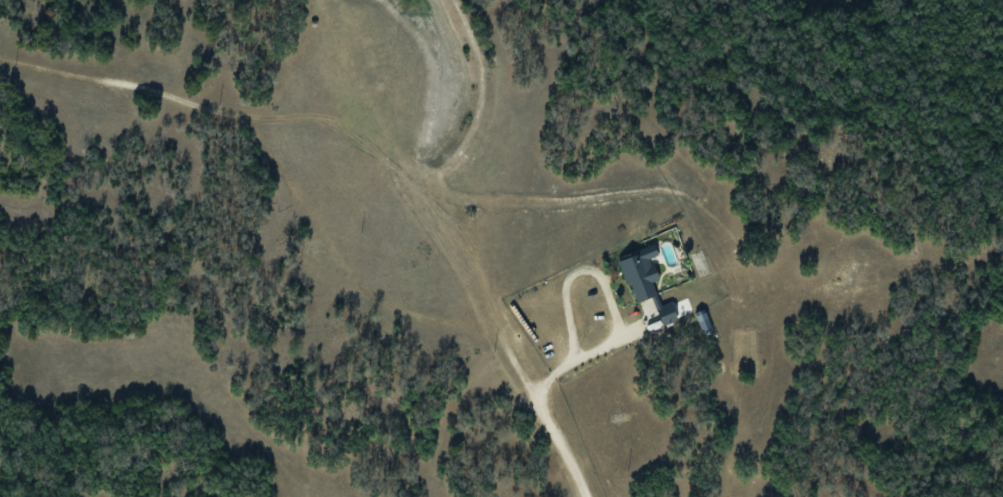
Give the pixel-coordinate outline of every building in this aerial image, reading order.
[(646,331),(679,318),(673,303),(662,307),(652,282),(660,279),(651,257),(660,254),(656,243),(618,257),(646,331)] [(694,312),(698,333),(710,331),(706,310),(694,312)]
